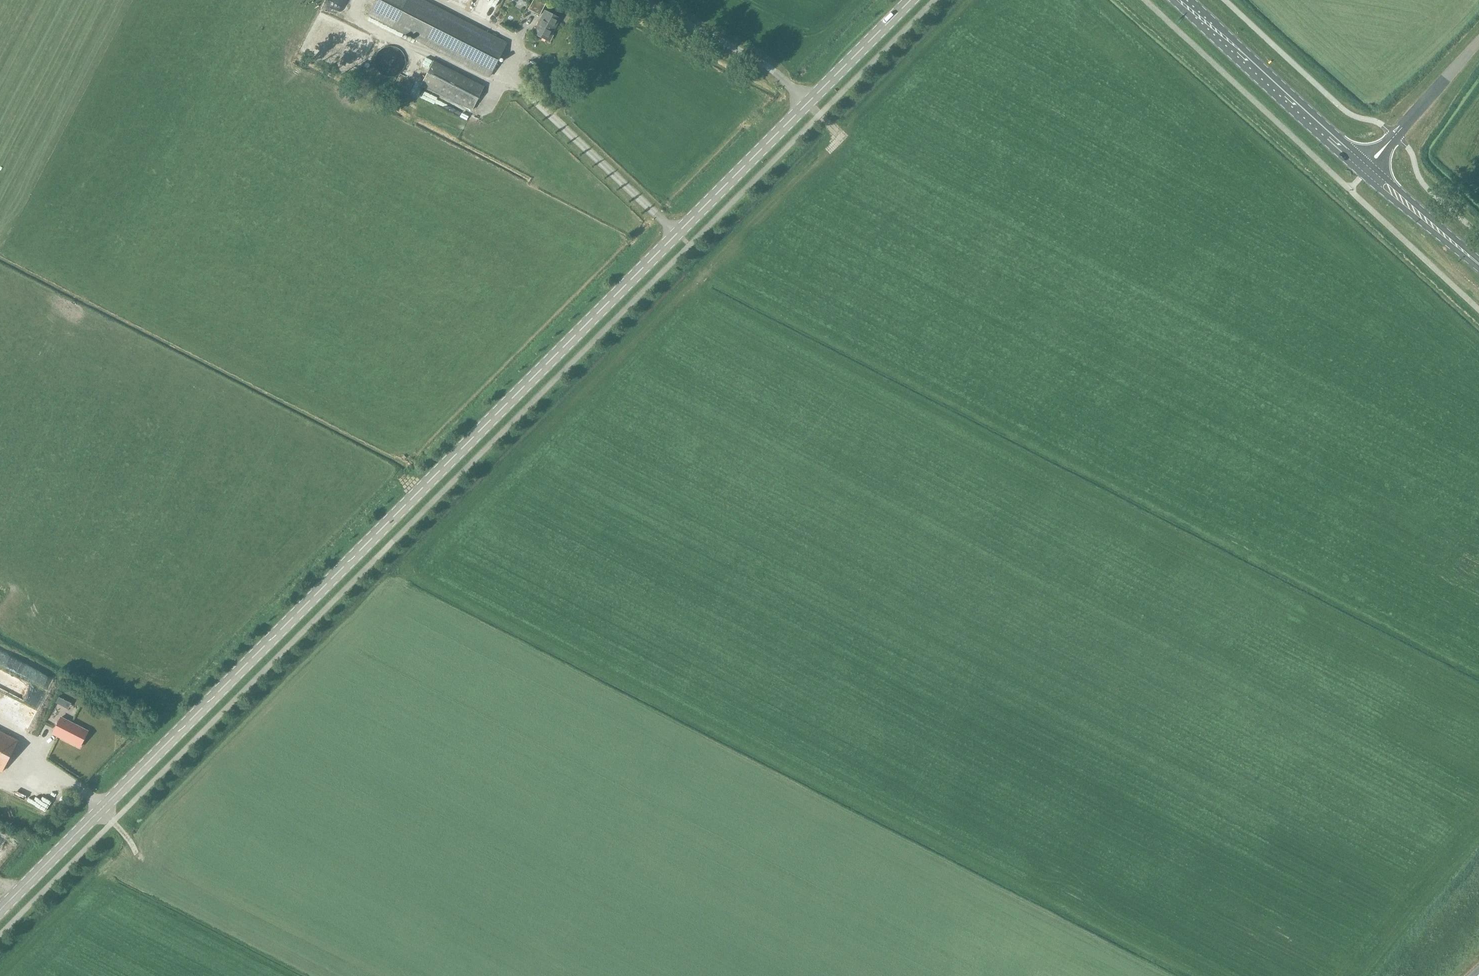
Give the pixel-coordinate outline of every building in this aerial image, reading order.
[(391,27),(489,77),(506,43),(422,0),(375,0),(368,15),(391,27)] [(475,6),(487,11),(491,0),(477,0),(475,6)] [(546,3),(541,0),(533,0),(528,10),(539,15),(546,3)] [(548,42),(560,18),(544,10),(532,34),(548,42)] [(395,60),(387,63),(390,68),(398,65),(395,60)] [(472,110),(484,87),(433,61),(421,85),(472,110)] [(44,700),(58,671),(0,645),(0,656),(8,659),(0,676),(0,680),(44,700)] [(79,747),(88,731),(61,718),(55,730),(60,732),(58,736),(79,747)] [(18,741),(0,731),(0,771),(1,772),(18,741)]
